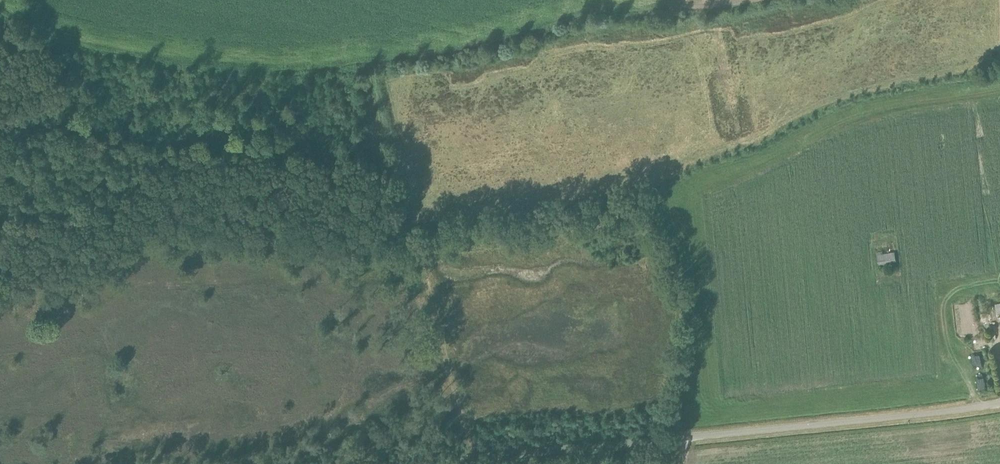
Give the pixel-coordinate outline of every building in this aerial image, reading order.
[(878,262),(896,259),(895,251),(877,254),(878,262)]
